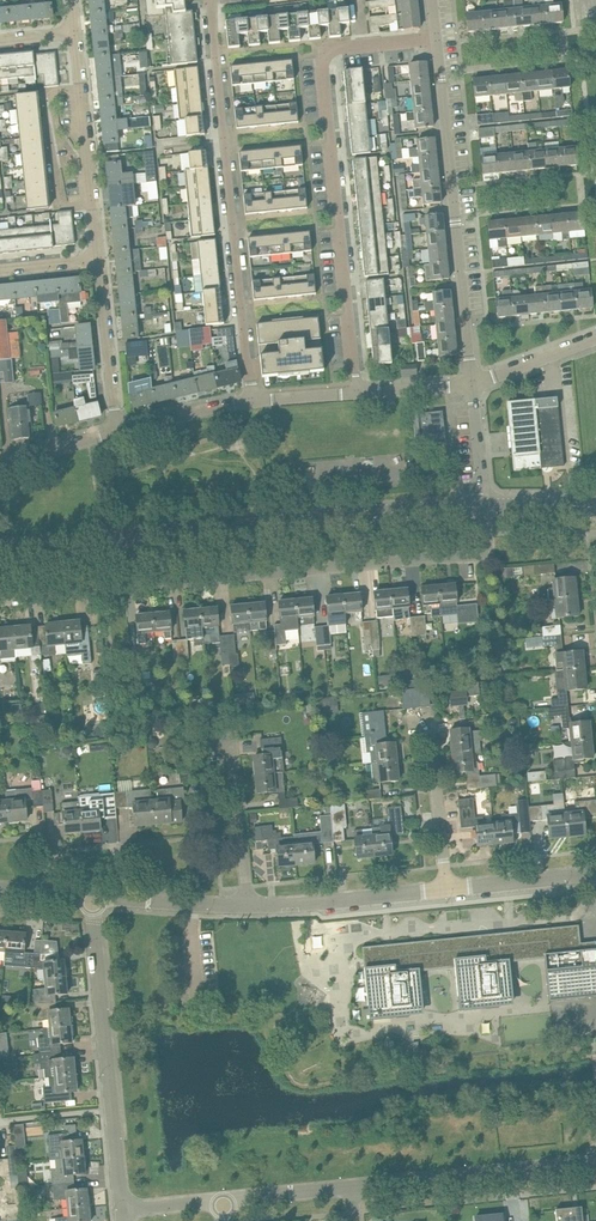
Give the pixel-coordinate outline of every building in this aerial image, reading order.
[(103,0),(90,0),(91,13),(104,12),(103,0)] [(147,17),(166,15),(171,64),(162,65),(162,66),(197,63),(192,12),(185,12),(184,1),(192,0),(145,0),(147,17)] [(368,2),(369,11),(370,10),(380,7),(380,9),(386,9),(392,8),(392,6),(395,6),(396,14),(396,15),(418,12),(416,0),(383,0),(368,2)] [(51,4),(28,7),(30,20),(52,17),(51,4)] [(545,6),(547,24),(563,22),(561,4),(545,6)] [(545,6),(529,8),(531,26),(547,24),(545,6)] [(30,20),(28,7),(7,9),(8,22),(30,20)] [(531,26),(529,8),(513,9),(515,27),(531,26)] [(7,9),(0,9),(0,23),(8,22),(7,9)] [(329,25),(328,26),(329,37),(341,36),(340,24),(349,23),(348,9),(328,11),(329,25)] [(515,27),(513,9),(498,11),(500,29),(515,27)] [(329,25),(328,11),(307,13),(309,28),(308,28),(309,40),(321,38),(319,27),(328,26),(329,25)] [(500,29),(498,11),(482,13),(483,30),(500,29)] [(104,12),(91,13),(93,35),(106,33),(104,12)] [(396,15),(396,14),(369,17),(371,33),(380,33),(379,27),(394,23),(394,22),(397,21),(398,31),(419,29),(420,29),(418,12),(396,15)] [(309,28),(307,13),(287,15),(288,30),(289,42),(300,40),(299,29),(308,28),(309,28)] [(483,30),(482,13),(466,14),(468,32),(483,30)] [(287,15),(266,17),(268,32),(267,32),(269,44),(280,43),(279,31),(288,30),(287,15)] [(266,17),(246,20),(247,34),(248,46),(260,45),(259,33),(267,32),(268,32),(266,17)] [(247,34),(246,20),(226,22),(228,48),(240,47),(238,35),(247,34)] [(116,32),(122,32),(140,30),(140,24),(115,26),(116,32)] [(109,55),(106,33),(93,35),(96,57),(109,55)] [(55,52),(36,54),(39,76),(43,75),(45,87),(58,86),(55,52)] [(36,54),(18,56),(20,78),(39,76),(36,54)] [(130,55),(130,64),(145,63),(144,54),(130,55)] [(109,55),(96,57),(98,79),(111,77),(109,55)] [(0,58),(0,66),(1,79),(20,78),(18,56),(0,58)] [(292,61),(271,63),(273,82),(294,80),(292,61)] [(271,63),(251,65),(253,84),(273,82),(271,63)] [(410,81),(428,79),(426,63),(409,65),(410,81)] [(253,84),(251,65),(230,67),(232,86),(253,84)] [(176,87),(199,84),(198,68),(174,70),(176,87)] [(345,88),(363,86),(362,70),(344,71),(345,88)] [(552,71),(554,89),(570,88),(568,70),(552,71)] [(554,89),(552,71),(536,73),(538,91),(554,89)] [(536,73),(520,75),(522,93),(538,91),(536,73)] [(139,75),(138,75),(141,96),(147,95),(144,74),(139,75)] [(522,93),(520,75),(504,76),(506,94),(522,93)] [(120,76),(111,77),(98,79),(100,100),(113,99),(123,98),(120,76)] [(506,94),(504,76),(488,78),(490,96),(506,94)] [(490,96),(488,78),(473,80),(475,97),(490,96)] [(430,94),(428,79),(410,81),(412,96),(430,94)] [(199,84),(176,87),(177,104),(201,101),(199,84)] [(363,86),(345,88),(347,105),(365,103),(363,86)] [(16,110),(38,107),(37,93),(15,95),(16,110)] [(430,94),(412,96),(414,112),(431,110),(430,94)] [(115,121),(113,99),(100,100),(102,122),(115,121)] [(203,118),(201,101),(177,104),(179,120),(185,120),(203,118)] [(296,103),(276,106),(278,125),(298,123),(296,103)] [(365,103),(347,105),(349,122),(367,120),(365,103)] [(164,105),(153,106),(153,114),(165,113),(164,105)] [(278,125),(276,106),(255,108),(257,127),(278,125)] [(40,122),(38,107),(16,110),(18,124),(40,122)] [(257,127),(255,108),(235,110),(237,129),(257,127)] [(572,108),(556,110),(556,117),(573,116),(572,108)] [(431,110),(414,112),(407,113),(407,120),(414,120),(415,128),(425,127),(425,128),(427,128),(427,127),(433,127),(431,110)] [(556,110),(540,111),(541,119),(556,117),(556,110)] [(540,111),(524,113),(525,121),(541,119),(540,111)] [(524,113),(508,115),(509,122),(525,121),(524,113)] [(493,124),(492,114),(476,115),(477,125),(493,124)] [(493,114),(492,114),(493,124),(509,122),(508,115),(493,116),(493,114)] [(150,127),(149,117),(137,118),(139,128),(150,127)] [(205,135),(203,118),(185,120),(186,137),(205,135)] [(367,120),(368,137),(377,136),(375,119),(367,120)] [(573,119),(557,121),(558,128),(574,127),(573,119)] [(368,137),(367,120),(349,122),(350,138),(368,137)] [(115,121),(102,122),(104,144),(105,144),(106,152),(118,151),(117,139),(115,121)] [(557,121),(541,123),(542,130),(558,128),(557,121)] [(41,136),(40,122),(18,124),(19,138),(41,136)] [(542,130),(541,123),(525,124),(526,131),(542,130)] [(525,124),(509,126),(510,133),(526,131),(525,124)] [(510,133),(509,126),(493,127),(494,137),(495,137),(495,134),(510,133)] [(494,137),(493,127),(478,129),(479,138),(494,137)] [(41,136),(19,138),(21,153),(43,151),(41,136)] [(370,153),(368,137),(350,138),(352,155),(370,153)] [(416,141),(417,147),(409,148),(410,157),(418,157),(436,155),(434,139),(416,141)] [(280,148),(282,168),(303,165),(301,146),(280,148)] [(560,149),(562,167),(578,165),(576,147),(560,149)] [(282,168),(280,148),(260,151),(262,170),(276,168),(282,168)] [(562,167),(560,149),(544,151),(546,168),(562,167)] [(43,151),(21,153),(22,167),(44,165),(43,151)] [(146,182),(156,182),(153,151),(143,152),(146,182)] [(190,170),(208,168),(206,151),(188,153),(190,170)] [(262,170),(260,151),(239,153),(241,172),(262,170)] [(546,168),(544,151),(528,152),(530,170),(546,168)] [(528,152),(512,154),(514,172),(530,170),(528,152)] [(512,154),(496,155),(498,173),(514,172),(512,154)] [(109,186),(122,185),(119,155),(106,156),(109,186)] [(418,157),(419,163),(411,164),(411,173),(420,172),(438,170),(436,155),(418,157)] [(498,173),(496,155),(481,157),(483,175),(498,173)] [(354,177),(378,174),(376,158),(353,160),(354,177)] [(44,165),(22,167),(24,182),(46,179),(44,165)] [(394,175),(398,174),(404,174),(404,166),(393,167),(394,175)] [(190,170),(184,170),(186,187),(210,185),(208,168),(190,170)] [(420,172),(420,178),(412,179),(413,189),(439,186),(438,170),(420,172)] [(380,191),(378,174),(354,177),(356,193),(380,191)] [(46,179),(24,182),(25,196),(47,194),(46,179)] [(148,192),(157,191),(156,182),(146,182),(141,183),(142,193),(148,192)] [(124,207),(122,185),(109,186),(111,208),(124,207)] [(210,185),(186,187),(188,204),(211,202),(210,185)] [(439,186),(413,189),(414,197),(422,196),(423,204),(441,203),(439,186)] [(285,191),(287,210),(307,208),(305,189),(285,191)] [(287,210),(285,191),(264,193),(266,213),(287,210)] [(382,208),(380,191),(356,193),(358,210),(382,208)] [(266,213),(264,193),(243,196),(245,215),(266,213)] [(49,208),(47,194),(25,196),(27,210),(49,208)] [(211,202),(188,204),(189,221),(213,218),(211,202)] [(132,206),(124,207),(111,208),(113,230),(126,228),(125,219),(133,218),(132,206)] [(382,208),(358,210),(359,227),(383,224),(382,208)] [(54,225),(56,246),(75,244),(71,211),(57,212),(59,224),(54,225)] [(405,235),(410,234),(408,219),(415,218),(415,211),(402,213),(405,235)] [(583,213),(566,214),(568,232),(585,230),(583,213)] [(568,232),(566,214),(551,216),(553,234),(561,233),(562,238),(564,240),(569,239),(568,232)] [(426,233),(444,231),(442,215),(425,217),(426,233)] [(551,216),(535,218),(537,235),(553,234),(551,216)] [(215,235),(213,218),(189,221),(191,238),(215,235)] [(535,218),(519,219),(521,237),(537,235),(535,218)] [(521,237),(519,219),(503,221),(506,247),(511,247),(511,238),(521,237)] [(506,247),(503,221),(488,222),(489,240),(497,239),(498,248),(506,247)] [(383,224),(359,227),(361,243),(385,241),(383,224)] [(54,225),(35,227),(37,248),(56,246),(54,225)] [(35,227),(17,229),(19,250),(37,248),(35,227)] [(129,250),(126,228),(113,230),(116,252),(129,250)] [(0,230),(0,249),(0,252),(19,250),(17,229),(0,230)] [(444,231),(426,233),(428,249),(446,247),(444,231)] [(310,232),(289,234),(291,253),(311,251),(310,232)] [(291,253),(289,234),(268,236),(270,255),(291,253)] [(270,255),(268,236),(248,238),(250,257),(270,255)] [(217,257),(215,240),(197,242),(199,258),(217,257)] [(385,241),(361,243),(363,260),(387,258),(385,241)] [(446,247),(428,249),(430,264),(447,263),(446,247)] [(167,248),(159,249),(160,261),(168,260),(167,248)] [(129,250),(116,252),(118,273),(131,272),(129,250)] [(404,267),(413,266),(412,251),(402,252),(404,267)] [(570,253),(571,260),(588,259),(587,252),(570,253)] [(570,253),(555,255),(556,262),(571,260),(570,253)] [(556,262),(555,255),(539,256),(540,264),(556,262)] [(540,264),(539,256),(523,258),(524,265),(540,264)] [(219,273),(217,257),(199,258),(201,275),(219,273)] [(388,274),(387,258),(363,260),(365,277),(388,274)] [(523,258),(507,260),(508,267),(524,265),(523,258)] [(508,267),(507,260),(492,261),(493,268),(508,267)] [(572,264),(572,271),(588,269),(588,262),(572,264)] [(447,263),(430,264),(425,265),(426,281),(449,279),(447,263)] [(572,271),(572,264),(556,265),(557,272),(572,271)] [(556,265),(540,267),(541,274),(557,272),(556,265)] [(413,266),(404,267),(404,268),(408,267),(410,287),(416,287),(413,266)] [(540,267),(524,268),(525,276),(541,274),(540,267)] [(524,268),(508,270),(509,277),(525,276),(524,268)] [(508,270),(493,272),(494,279),(509,277),(508,270)] [(133,294),(131,272),(118,273),(120,295),(133,294)] [(221,290),(219,273),(201,275),(195,276),(196,293),(202,292),(221,290)] [(293,277),(295,296),(316,294),(314,275),(293,277)] [(295,296),(293,277),(273,279),(275,298),(295,296)] [(79,279),(57,281),(58,294),(80,292),(79,279)] [(275,298),(273,279),(252,281),(254,300),(275,298)] [(367,298),(385,297),(383,280),(365,282),(367,298)] [(57,281),(35,284),(36,297),(37,303),(59,301),(58,294),(57,281)] [(36,297),(35,284),(13,286),(15,299),(36,297)] [(13,286),(0,287),(0,301),(0,306),(15,305),(15,299),(13,286)] [(222,307),(221,290),(202,292),(204,309),(222,307)] [(513,316),(510,290),(502,291),(503,299),(496,300),(498,318),(513,316)] [(511,290),(510,290),(513,316),(529,314),(527,297),(520,297),(520,293),(517,290),(511,291),(511,290)] [(591,290),(574,292),(576,310),(593,308),(591,290)] [(434,309),(452,307),(450,291),(432,293),(434,309)] [(576,310),(574,292),(559,293),(561,311),(576,310)] [(561,311),(559,293),(543,295),(545,313),(561,311)] [(135,315),(133,294),(120,295),(122,317),(135,315)] [(543,295),(527,297),(529,314),(545,313),(543,295)] [(385,297),(367,298),(368,315),(387,313),(385,297)] [(224,324),(222,307),(204,309),(206,326),(224,324)] [(453,323),(452,307),(434,309),(436,325),(453,323)] [(387,313),(368,315),(370,332),(388,330),(387,313)] [(135,315),(122,317),(125,339),(138,337),(135,315)] [(262,378),(294,374),(324,371),(318,318),(303,319),(303,318),(302,318),(303,324),(289,325),(288,321),(281,322),(281,326),(273,327),(272,321),(272,323),(257,324),(260,361),(262,378)] [(3,320),(0,321),(0,373),(2,373),(4,384),(13,383),(10,359),(19,359),(17,342),(8,342),(6,320),(3,320)] [(453,323),(436,325),(437,341),(455,339),(453,323)] [(78,349),(91,347),(89,325),(76,327),(78,349)] [(215,374),(219,387),(240,382),(237,369),(232,327),(217,329),(218,337),(227,336),(229,360),(231,360),(231,363),(225,364),(227,371),(215,374)] [(194,342),(206,341),(204,330),(192,332),(194,342)] [(390,347),(388,330),(370,332),(372,349),(390,347)] [(455,339),(437,341),(440,365),(451,364),(450,357),(452,357),(452,355),(457,355),(455,339)] [(137,383),(134,352),(147,351),(146,341),(125,343),(129,383),(137,383)] [(422,343),(422,342),(416,343),(418,361),(426,361),(424,342),(422,343)] [(68,350),(63,350),(48,352),(48,358),(58,357),(69,356),(69,360),(79,359),(80,371),(93,369),(91,347),(78,349),(68,350)] [(390,347),(372,349),(374,365),(392,364),(390,347)] [(58,357),(48,358),(50,373),(59,372),(58,357)] [(400,366),(401,376),(417,374),(416,365),(400,366)] [(39,371),(45,370),(45,367),(30,368),(30,376),(40,375),(39,371)] [(207,369),(193,373),(194,379),(197,392),(219,387),(215,374),(209,376),(207,369)] [(179,383),(173,384),(176,397),(197,392),(194,379),(193,373),(192,372),(178,376),(179,383)] [(94,382),(94,374),(72,376),(73,384),(94,382)] [(155,402),(152,390),(151,380),(129,385),(130,395),(133,408),(155,402)] [(176,397),(173,384),(152,390),(155,402),(176,397)] [(27,395),(28,407),(42,405),(41,393),(27,395)] [(557,398),(547,399),(507,403),(512,457),(516,456),(517,471),(541,469),(541,465),(550,464),(550,468),(564,466),(557,398)] [(75,408),(78,421),(100,416),(97,403),(84,406),(83,399),(74,401),(75,408)] [(41,406),(8,409),(10,428),(12,440),(32,438),(32,435),(44,434),(41,406)] [(75,408),(54,414),(57,426),(78,421),(75,408)] [(412,411),(416,446),(444,443),(441,421),(443,421),(442,412),(420,414),(420,412),(412,411)] [(535,575),(555,573),(554,564),(534,566),(535,575)] [(514,576),(523,575),(522,567),(506,568),(507,578),(514,577),(514,576)] [(555,599),(576,597),(574,578),(553,580),(555,599)] [(455,584),(438,586),(440,604),(449,603),(450,611),(457,610),(455,584)] [(440,604),(438,586),(422,588),(424,616),(424,617),(434,616),(434,613),(441,612),(440,604)] [(393,621),(410,618),(407,589),(390,591),(393,616),(393,621)] [(376,618),(393,616),(390,591),(374,592),(376,618)] [(360,594),(343,595),(345,613),(353,613),(354,620),(362,620),(360,594)] [(329,626),(322,626),(324,645),(332,645),(330,625),(346,624),(345,613),(343,595),(326,597),(329,626)] [(576,597),(555,599),(557,619),(578,616),(576,597)] [(312,598),(295,600),(297,618),(306,617),(306,625),(315,624),(312,598)] [(297,618),(295,600),(279,602),(281,625),(274,626),(274,631),(276,645),(283,645),(286,644),(285,631),(298,630),(297,618)] [(264,603),(247,605),(250,631),(267,629),(264,603)] [(250,631),(247,605),(231,606),(234,632),(250,631)] [(220,638),(219,634),(217,608),(200,609),(202,635),(211,634),(212,644),(219,644),(220,644),(220,638)] [(202,635),(200,609),(183,611),(186,640),(194,640),(194,646),(203,645),(202,635)] [(152,614),(155,643),(172,641),(169,612),(152,614)] [(155,643),(152,614),(136,616),(139,644),(155,643)] [(424,616),(417,617),(417,620),(419,636),(426,635),(424,617),(424,616)] [(419,636),(417,620),(410,621),(412,640),(419,639),(419,636)] [(64,645),(65,651),(90,649),(88,626),(80,626),(80,621),(62,623),(64,645)] [(377,621),(370,622),(372,651),(380,650),(377,621)] [(372,651),(370,622),(361,623),(364,651),(372,651)] [(64,645),(62,623),(45,625),(46,630),(38,631),(41,654),(41,656),(56,654),(56,646),(64,645)] [(31,632),(30,626),(22,627),(22,625),(13,626),(13,628),(15,650),(31,648),(32,655),(41,654),(38,631),(31,632)] [(559,625),(542,627),(543,637),(560,635),(559,625)] [(324,645),(322,626),(314,627),(316,646),(324,645)] [(15,650),(13,628),(0,629),(0,651),(15,650)] [(276,645),(274,631),(266,632),(268,652),(272,651),(276,651),(276,645)] [(557,671),(583,668),(581,652),(570,653),(570,651),(562,651),(560,635),(543,637),(542,638),(543,647),(554,646),(555,652),(557,671)] [(220,644),(219,644),(222,665),(229,665),(227,637),(220,638),(220,644)] [(234,637),(227,637),(229,665),(230,669),(238,668),(237,656),(236,656),(234,637)] [(186,640),(179,641),(181,660),(188,660),(186,640)] [(181,660),(179,641),(171,642),(173,661),(181,660)] [(141,666),(139,647),(131,647),(133,666),(141,666)] [(583,668),(557,671),(560,699),(567,698),(567,691),(585,689),(583,668)] [(103,670),(93,670),(93,680),(103,679),(103,670)] [(431,674),(432,684),(443,683),(441,673),(431,674)] [(404,690),(415,689),(413,675),(403,676),(404,690)] [(386,676),(377,677),(378,687),(387,686),(386,676)] [(450,692),(449,692),(451,707),(452,706),(458,705),(461,730),(449,731),(449,732),(452,731),(452,736),(453,755),(471,753),(481,752),(480,740),(482,740),(481,733),(479,733),(479,731),(468,732),(467,732),(466,730),(468,730),(470,730),(470,729),(466,729),(464,705),(463,697),(465,697),(479,695),(478,682),(456,685),(457,692),(450,692)] [(435,687),(418,688),(420,708),(436,706),(435,687)] [(415,689),(404,690),(401,690),(402,697),(403,709),(420,708),(418,688),(415,689)] [(335,697),(321,698),(323,714),(337,712),(335,697)] [(558,699),(551,700),(551,701),(551,708),(568,706),(567,698),(560,699),(558,699)] [(315,703),(306,705),(307,712),(316,710),(315,703)] [(20,715),(19,706),(0,708),(0,717),(20,715)] [(568,706),(551,708),(552,710),(547,711),(548,719),(561,718),(562,731),(571,730),(572,742),(590,740),(589,722),(584,723),(584,719),(571,720),(570,718),(569,718),(568,706)] [(371,763),(396,761),(395,743),(387,744),(384,711),(362,713),(366,746),(372,746),(373,752),(370,752),(371,763)] [(39,715),(40,723),(50,722),(49,715),(39,715)] [(509,718),(507,725),(514,726),(516,719),(509,718)] [(100,723),(92,733),(92,738),(107,737),(105,722),(100,723)] [(278,738),(279,738),(280,750),(295,749),(277,737),(278,738)] [(157,744),(157,740),(154,738),(150,738),(148,741),(148,745),(151,748),(155,747),(157,744)] [(256,775),(282,772),(280,750),(279,738),(278,738),(260,740),(262,756),(254,757),(256,775)] [(590,740),(572,742),(565,743),(566,753),(555,754),(557,780),(575,778),(574,763),(584,762),(584,759),(592,758),(590,740)] [(471,753),(453,755),(455,773),(467,772),(467,774),(469,789),(480,787),(479,777),(479,773),(478,762),(472,763),(471,753)] [(396,761),(371,763),(373,783),(398,781),(396,761)] [(284,793),(282,772),(256,775),(258,793),(271,792),(272,794),(284,793)] [(496,775),(479,777),(480,787),(497,786),(496,775)] [(33,781),(34,791),(42,791),(41,780),(33,781)] [(158,801),(152,802),(151,802),(153,822),(163,821),(163,823),(182,821),(180,802),(185,801),(183,787),(157,790),(158,801)] [(7,802),(9,822),(27,820),(25,800),(33,799),(34,807),(43,806),(42,791),(33,792),(33,789),(6,791),(7,802)] [(51,790),(42,791),(43,806),(44,812),(53,811),(53,802),(52,799),(51,790)] [(114,793),(116,809),(133,807),(135,826),(143,825),(143,823),(153,822),(151,802),(152,802),(151,790),(114,793)] [(380,790),(365,792),(366,800),(380,798),(380,790)] [(79,796),(82,831),(100,829),(99,819),(105,819),(105,818),(116,817),(116,818),(117,818),(116,809),(114,793),(99,794),(99,796),(79,798),(79,796)] [(278,796),(280,810),(298,809),(298,800),(286,801),(285,795),(278,796)] [(495,844),(493,824),(483,825),(483,817),(475,818),(473,798),(458,800),(461,828),(475,827),(477,846),(495,844)] [(565,814),(568,834),(577,833),(577,836),(585,835),(583,815),(595,814),(595,800),(584,801),(571,802),(572,813),(565,814)] [(9,822),(7,802),(0,802),(0,822),(9,822)] [(341,805),(330,806),(331,815),(332,828),(333,841),(344,840),(343,827),(346,826),(344,804),(341,805)] [(381,836),(372,837),(374,857),(392,855),(390,836),(404,834),(401,806),(386,808),(387,818),(388,827),(380,828),(381,836)] [(541,806),(529,807),(530,821),(548,819),(549,838),(558,838),(557,835),(568,834),(565,814),(555,815),(555,810),(541,811),(541,806)] [(502,823),(493,824),(495,844),(512,842),(510,823),(530,821),(529,807),(518,808),(519,813),(501,815),(502,823)] [(82,831),(80,811),(54,814),(55,825),(64,824),(65,833),(82,831)] [(303,836),(293,837),(296,865),(314,863),(313,848),(312,844),(321,843),(333,841),(332,828),(331,815),(325,816),(320,816),(321,826),(322,834),(321,834),(303,836)] [(372,829),(371,829),(371,830),(372,837),(381,836),(380,828),(388,827),(387,818),(371,820),(372,829)] [(261,827),(254,827),(255,841),(267,840),(273,839),(273,833),(272,825),(261,827)] [(374,857),(372,837),(362,838),(361,830),(354,831),(357,859),(374,857)] [(273,839),(267,840),(268,850),(277,849),(279,866),(296,865),(293,837),(277,838),(276,833),(273,833),(273,839)] [(370,1020),(390,1018),(390,1013),(423,1010),(419,975),(420,975),(419,971),(455,967),(460,1011),(480,1009),(480,1004),(513,1001),(509,966),(510,965),(509,962),(545,958),(545,955),(581,951),(579,925),(576,926),(515,932),(516,935),(505,936),(505,933),(408,943),(392,945),(393,948),(385,948),(384,946),(369,947),(362,947),(362,952),(363,952),(370,1020)] [(5,952),(4,956),(13,957),(13,961),(26,962),(26,953),(24,953),(25,946),(25,934),(6,932),(5,952)] [(33,960),(33,968),(44,969),(45,979),(65,977),(64,960),(47,962),(46,954),(58,953),(57,942),(44,940),(42,940),(41,954),(40,961),(33,960)] [(545,955),(545,958),(549,1002),(595,997),(595,949),(581,951),(545,955)] [(40,961),(41,954),(34,954),(26,953),(26,962),(25,967),(33,968),(33,960),(40,961)] [(46,988),(33,989),(34,1005),(52,1003),(51,995),(67,994),(65,977),(45,979),(46,988)] [(52,1003),(34,1005),(36,1020),(49,1019),(50,1028),(70,1026),(68,1009),(52,1011),(52,1003)] [(44,1037),(38,1038),(39,1054),(57,1052),(56,1044),(72,1043),(70,1026),(50,1028),(43,1029),(44,1037)] [(0,1045),(0,1057),(10,1056),(8,1044),(0,1045)] [(39,1054),(33,1054),(34,1065),(40,1064),(41,1069),(44,1069),(45,1078),(48,1077),(55,1077),(75,1075),(73,1058),(57,1060),(57,1052),(39,1054)] [(49,1086),(42,1087),(43,1091),(44,1103),(61,1101),(61,1093),(77,1092),(75,1075),(55,1077),(48,1077),(49,1086)] [(24,1124),(13,1125),(14,1137),(25,1136),(24,1124)] [(76,1125),(64,1126),(65,1134),(77,1133),(76,1125)] [(63,1159),(83,1157),(81,1140),(65,1142),(65,1134),(47,1135),(49,1151),(62,1150),(63,1159)] [(55,1160),(56,1169),(51,1169),(52,1185),(70,1183),(69,1175),(85,1174),(83,1157),(63,1159),(55,1160)] [(16,1158),(8,1159),(8,1163),(10,1176),(12,1175),(13,1187),(19,1186),(16,1158)] [(70,1183),(52,1185),(54,1200),(67,1199),(68,1208),(88,1206),(86,1189),(70,1191),(70,1183)] [(68,1208),(69,1217),(56,1218),(56,1220),(90,1220),(88,1206),(68,1208)] [(581,1207),(555,1210),(557,1220),(583,1220),(581,1207)]
